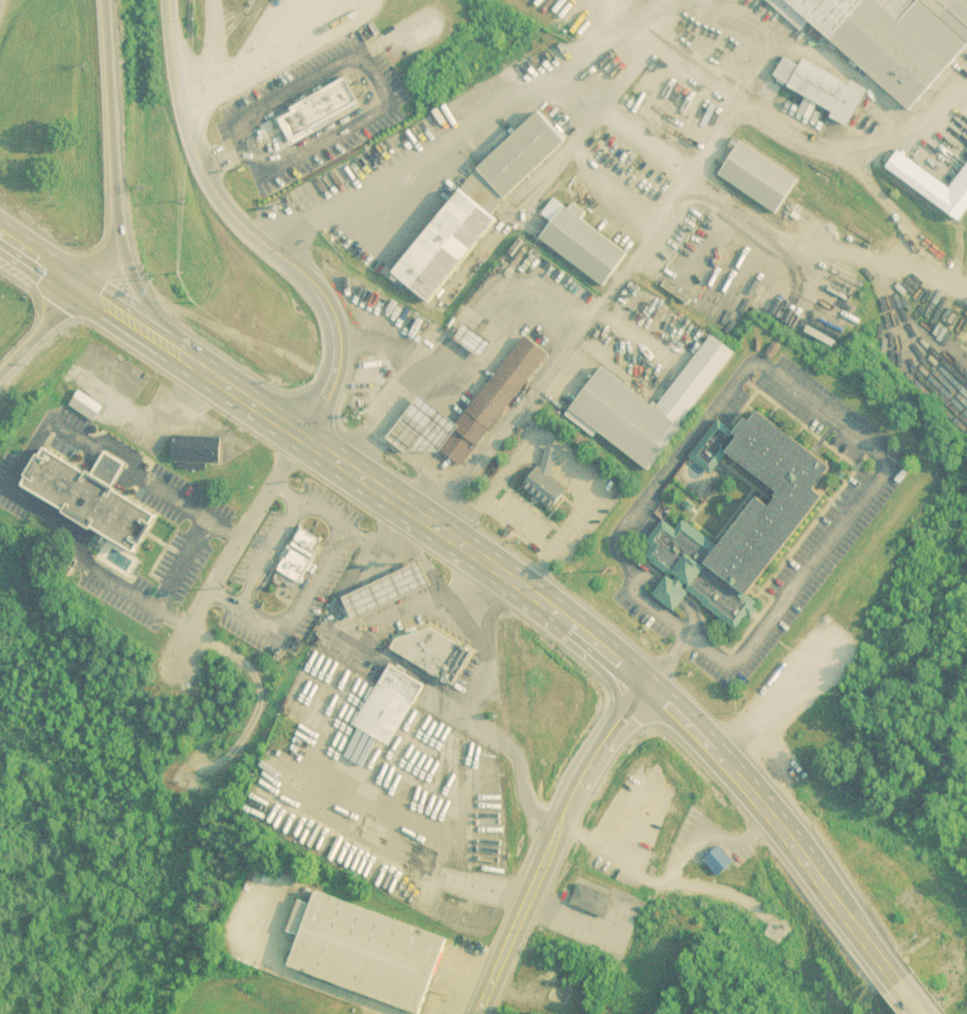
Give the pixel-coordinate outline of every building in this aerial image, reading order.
[(800,31),(765,0),(966,0),(966,49),(911,112),(808,21),(800,31)] [(784,56),(802,66),(805,59),(850,84),(852,80),(868,90),(865,97),(892,112),(877,141),(831,117),(834,113),(774,76),(784,56)] [(346,71),(363,102),(318,128),(291,143),(277,117),(289,110),(286,105),(296,100),(346,71)] [(538,112),(568,141),(504,199),(480,168),(538,112)] [(734,137),(798,179),(776,214),(718,173),(734,151),(727,146),(734,137)] [(462,190),(496,220),(430,301),(393,273),(462,190)] [(565,206),(569,210),(573,204),(587,212),(583,218),(628,253),(602,287),(539,237),(565,206)] [(525,333),(550,353),(513,398),(491,380),(493,376),(525,333)] [(602,367),(657,407),(687,365),(709,382),(676,424),(682,428),(647,472),(597,431),(591,437),(564,415),(602,367)] [(491,380),(456,421),(446,433),(437,445),(444,451),(447,454),(460,464),(513,398),(491,380)] [(97,414),(102,407),(86,396),(80,403),(83,405),(79,410),(89,417),(93,411),(97,414)] [(759,408),(832,464),(817,488),(824,494),(751,595),(758,600),(755,605),(758,608),(752,618),(747,615),(735,630),(700,603),(702,601),(689,591),(673,610),(653,593),(667,574),(649,560),(652,558),(645,553),(651,545),(645,540),(660,520),(651,513),(661,501),(659,490),(717,417),(726,424),(732,428),(743,416),(749,421),(759,408)] [(172,433),(223,436),(221,464),(207,463),(206,470),(179,468),(180,460),(170,460),(172,433)] [(547,445),(556,451),(550,474),(567,489),(552,509),(538,499),(536,502),(533,500),(530,498),(533,495),(521,484),(539,463),(542,465),(547,445)] [(49,446),(90,471),(104,449),(125,462),(110,485),(156,513),(134,549),(26,482),(49,446)] [(301,527),(321,539),(314,551),(315,551),(317,552),(299,583),(296,581),(293,587),(272,575),(287,550),(301,527)] [(342,594),(352,618),(432,586),(422,562),(342,594)] [(430,626),(445,634),(460,642),(438,678),(394,652),(389,649),(395,637),(412,632),(430,626)] [(460,642),(438,678),(453,687),(475,651),(468,647),(460,642)] [(355,725),(391,745),(424,684),(388,664),(355,725)] [(578,883),(610,897),(602,918),(569,905),(578,883)] [(316,891),(445,939),(443,945),(420,1010),(388,999),(289,964),(316,891)]
